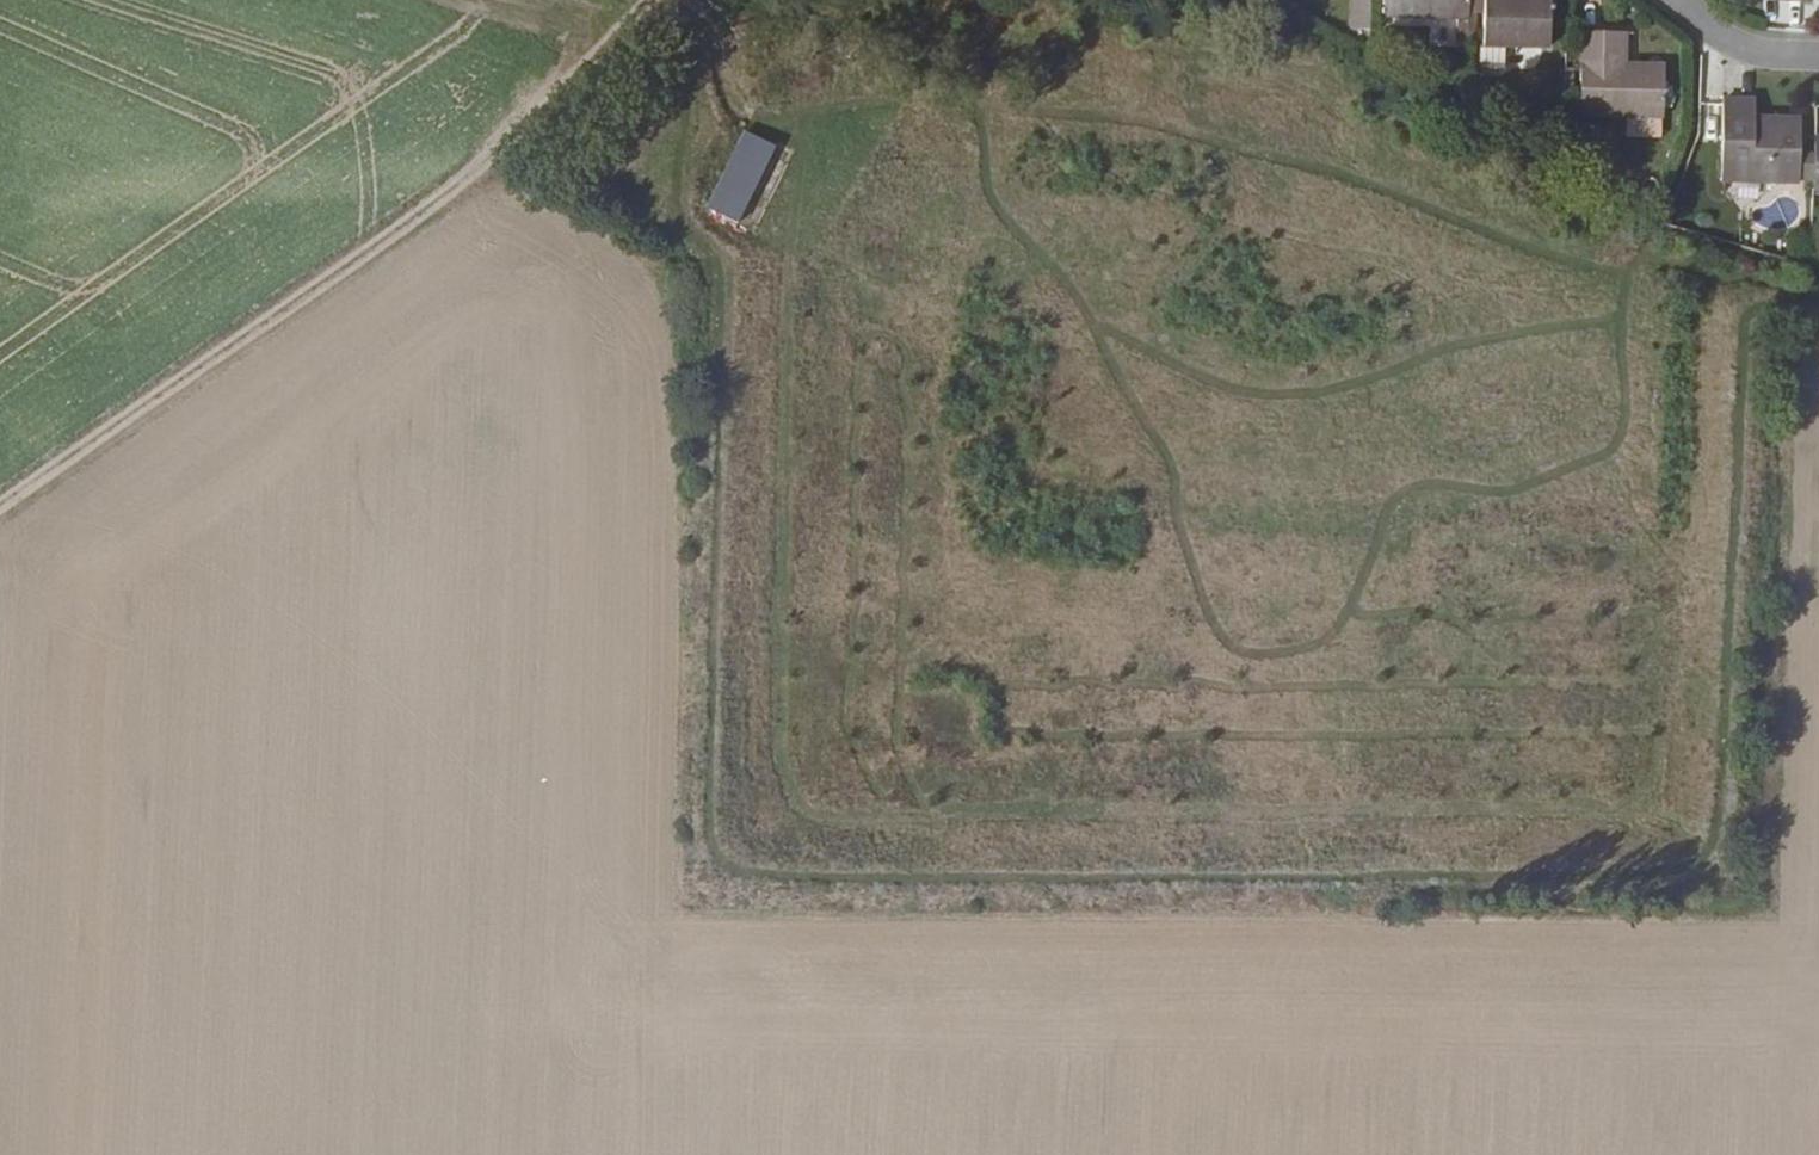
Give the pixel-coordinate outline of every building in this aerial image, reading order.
[(1351,26),(1371,27),(1373,0),(1352,0),(1351,26)] [(1472,9),(1472,0),(1388,0),(1388,6),(1472,9)] [(1487,37),(1550,38),(1551,0),(1488,0),(1487,37)] [(1627,22),(1585,21),(1583,105),(1637,106),(1666,107),(1668,54),(1626,53),(1627,22)] [(1721,169),(1798,172),(1798,166),(1813,166),(1814,146),(1799,146),(1800,109),(1753,107),(1744,106),(1744,89),(1725,88),(1721,169)] [(1754,89),(1744,89),(1744,106),(1753,107),(1754,89)] [(1664,125),(1666,107),(1637,106),(1636,125),(1664,125)] [(794,155),(742,136),(708,217),(754,238),(794,155)]
